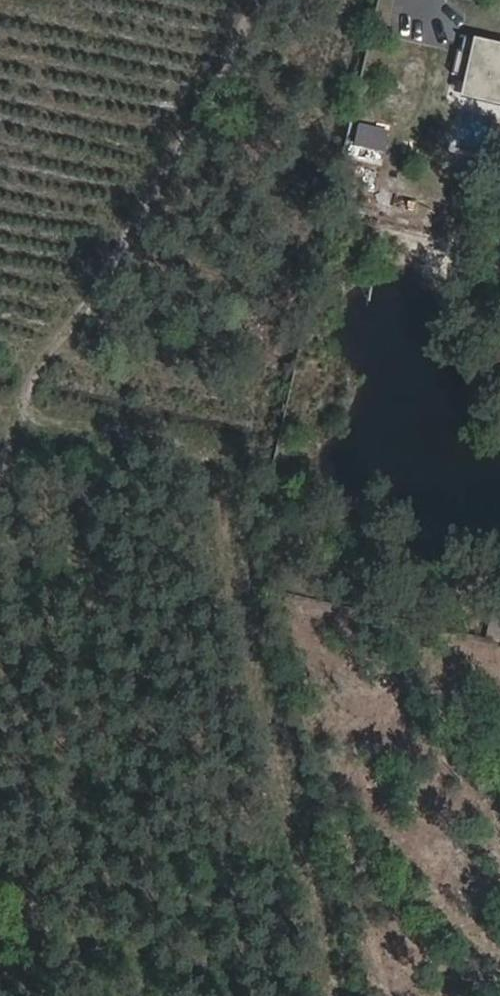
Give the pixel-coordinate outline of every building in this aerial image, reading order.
[(482,33),(467,93),(499,101),(499,37),(482,33)] [(466,34),(460,68),(472,70),(478,35),(466,34)] [(457,109),(498,118),(499,109),(499,104),(460,95),(457,109)] [(498,118),(457,109),(452,131),(493,141),(498,118)] [(363,120),(360,142),(389,147),(393,125),(363,120)]
